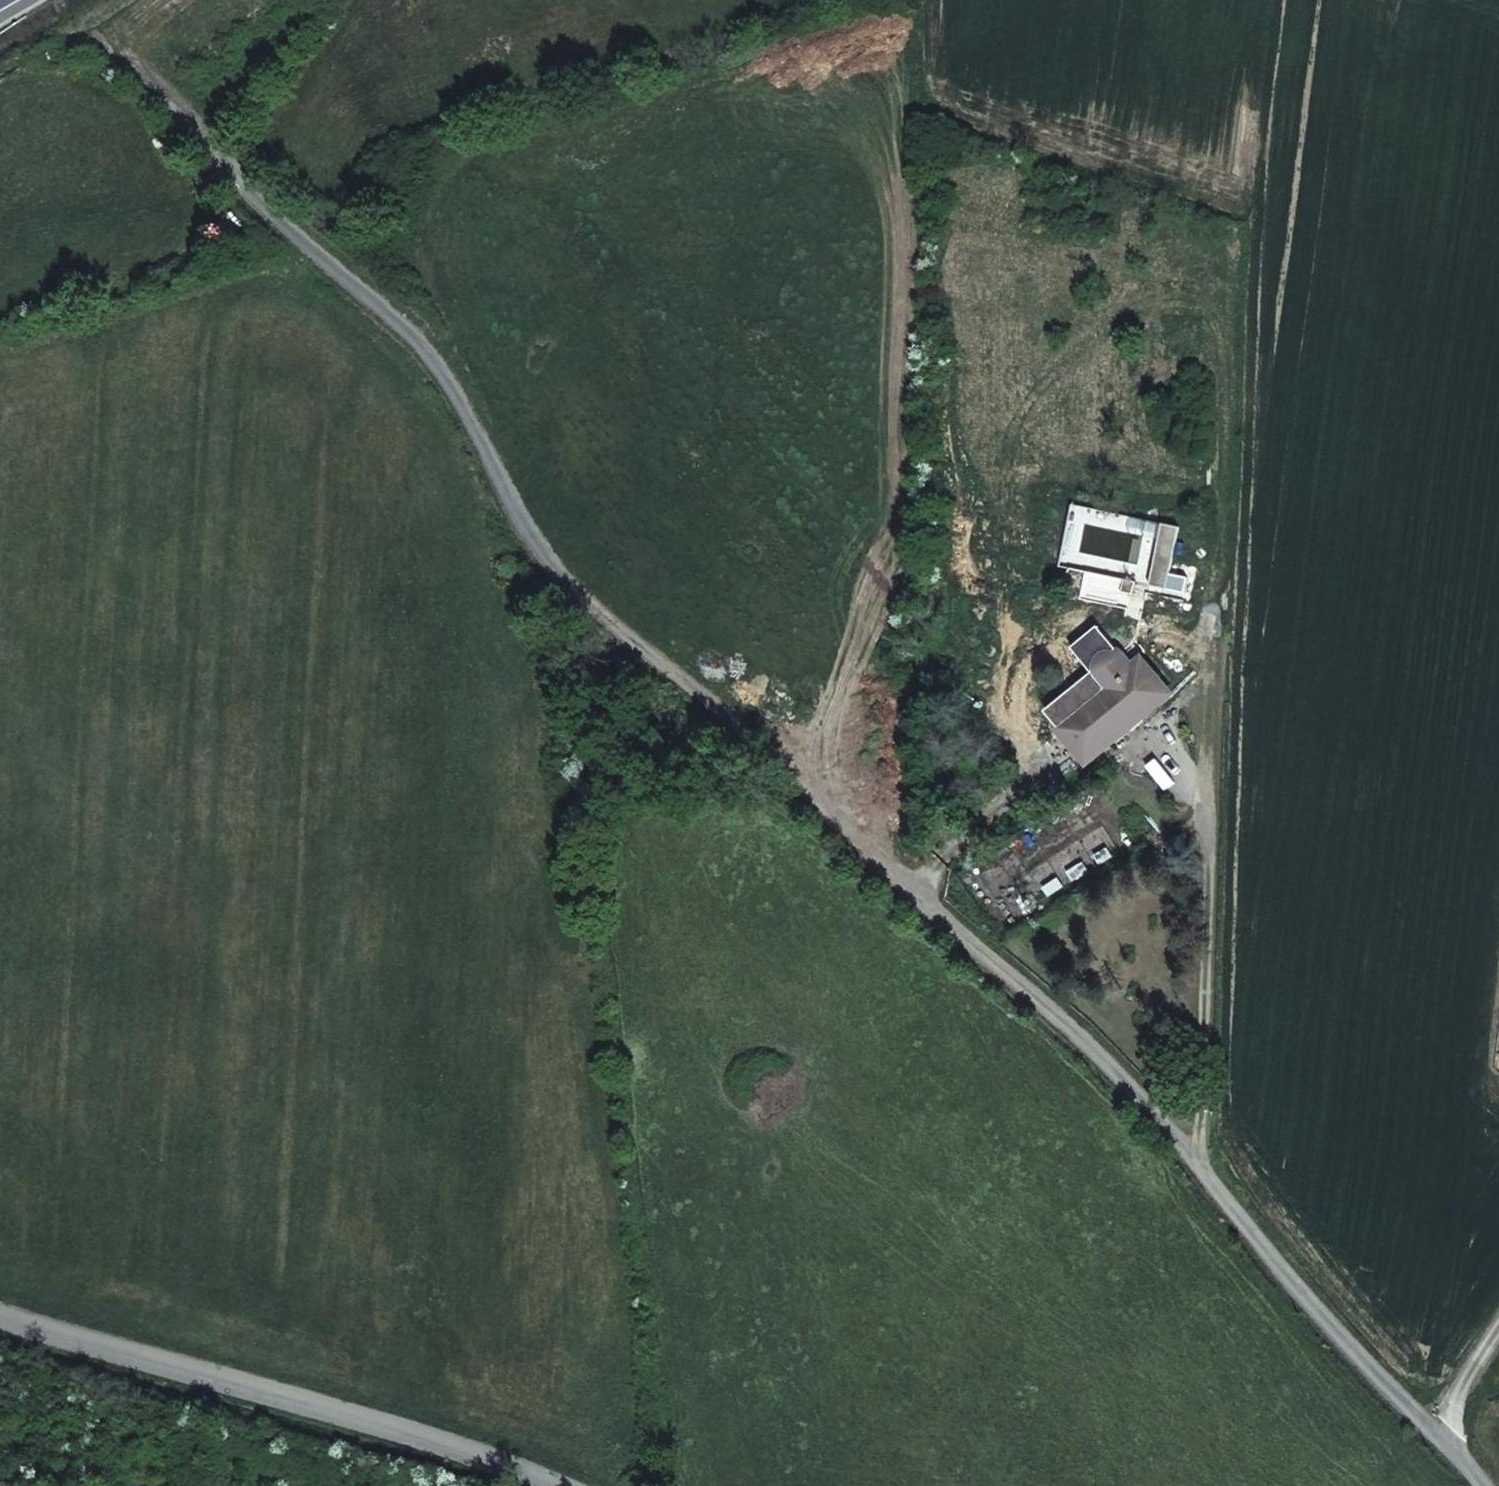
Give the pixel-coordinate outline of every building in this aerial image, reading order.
[(1135,667),(1125,655),(1124,653),(1121,650),(1118,649),(1116,648),(1114,648),(1111,648),(1109,648),(1106,649),(1103,650),(1102,651),(1100,652),(1098,655),(1096,657),(1096,660),(1095,662),(1094,664),(1095,665),(1095,668),(1095,670),(1096,672),(1097,674),(1098,676),(1108,688),(1060,727),(1088,761),(1171,693),(1144,659),(1135,667)]
